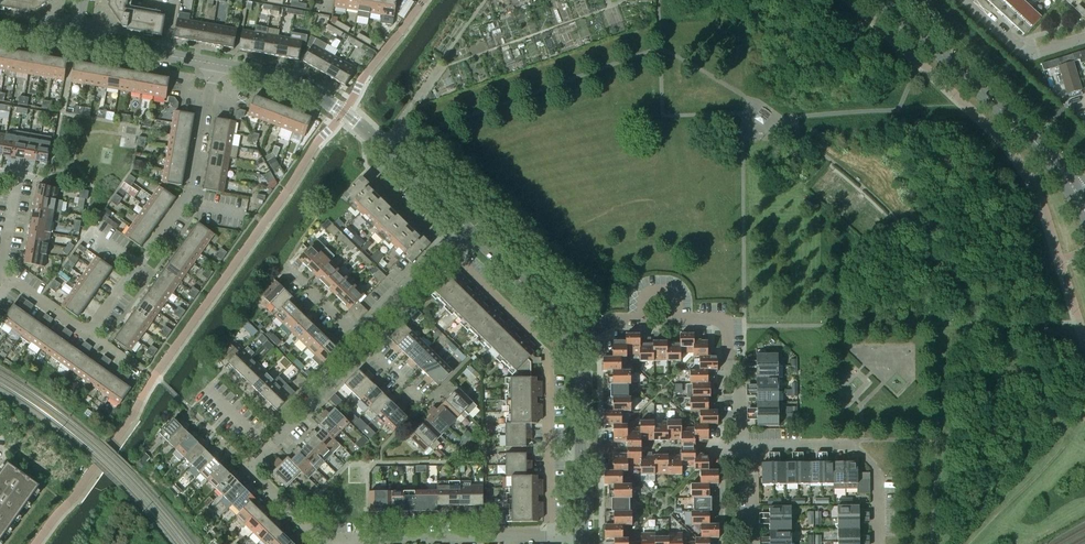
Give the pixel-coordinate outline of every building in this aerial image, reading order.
[(31,14),(31,12),(35,12),(51,1),(53,0),(0,0),(0,8),(31,14)] [(128,0),(108,0),(107,3),(109,3),(109,7),(123,28),(127,29),(127,30),(162,37),(165,17),(125,10),(126,6),(127,7),(128,0)] [(348,0),(335,0),(334,7),(346,9),(348,0)] [(360,0),(348,0),(346,9),(358,11),(360,0)] [(372,0),(360,0),(358,11),(357,17),(369,19),(370,13),(372,0)] [(384,0),(372,0),(370,13),(382,16),(384,0)] [(397,0),(384,0),(382,16),(394,18),(397,0)] [(1018,0),(999,0),(993,7),(1003,16),(1018,0)] [(1030,8),(1021,0),(1018,0),(1003,16),(1013,26),(1030,8)] [(1084,10),(1079,5),(1075,9),(1080,14),(1084,10)] [(1026,33),(1040,18),(1030,8),(1013,26),(1024,35),(1026,33)] [(186,41),(190,21),(177,19),(174,39),(186,41)] [(198,43),(201,23),(190,21),(186,41),(198,43)] [(343,25),(337,21),(334,25),(341,29),(343,25)] [(209,45),(213,25),(201,23),(198,43),(209,45)] [(221,47),(225,27),(213,25),(209,45),(221,47)] [(334,33),(336,29),(329,25),(327,29),(334,33)] [(351,29),(343,25),(341,29),(348,33),(351,29)] [(263,54),(266,34),(267,28),(256,26),(255,32),(251,52),(263,54)] [(234,49),(237,29),(225,27),(221,47),(234,49)] [(343,33),(336,29),(334,33),(341,37),(343,33)] [(251,52),(255,32),(243,30),(239,50),(251,52)] [(306,47),(308,36),(291,33),(290,39),(287,59),(299,61),(301,46),(306,47)] [(363,41),(365,37),(359,33),(356,38),(363,41)] [(275,57),(279,37),(266,34),(263,54),(275,57)] [(287,59),(290,39),(279,37),(275,57),(287,59)] [(357,41),(350,37),(347,41),(354,45),(357,41)] [(370,46),(373,41),(365,37),(363,41),(370,46)] [(379,51),(385,43),(379,38),(377,50),(379,51)] [(314,68),(324,51),(327,45),(316,39),(303,62),(314,68)] [(361,49),(364,45),(357,41),(354,45),(361,49)] [(8,50),(0,49),(0,70),(4,70),(8,50)] [(16,72),(20,52),(8,50),(4,70),(16,72)] [(334,57),(324,51),(314,68),(324,74),(334,57)] [(28,74),(32,54),(20,52),(16,72),(28,74)] [(1082,59),(1080,52),(1072,54),(1075,62),(1082,59)] [(40,77),(43,56),(32,54),(28,74),(40,77)] [(52,79),(55,59),(43,56),(40,77),(52,79)] [(334,80),(344,62),(334,57),(324,74),(334,80)] [(64,81),(67,61),(55,59),(52,79),(64,81)] [(1083,89),(1074,61),(1059,66),(1067,94),(1083,89)] [(83,84),(87,64),(75,62),(71,82),(83,84)] [(345,86),(355,69),(344,62),(334,80),(345,86)] [(1051,70),(1048,62),(1041,64),(1043,72),(1051,70)] [(95,86),(98,66),(87,64),(83,84),(95,86)] [(107,88),(110,68),(98,66),(95,86),(107,88)] [(119,90),(122,70),(110,68),(107,88),(119,90)] [(131,93),(134,73),(122,70),(119,90),(131,93)] [(143,95),(146,75),(134,73),(131,93),(143,95)] [(155,97),(158,77),(146,75),(143,95),(155,97)] [(166,99),(169,79),(158,77),(155,97),(166,99)] [(259,120),(267,101),(255,96),(248,115),(259,120)] [(170,105),(177,101),(175,98),(169,97),(168,102),(170,105)] [(178,109),(179,103),(177,101),(170,105),(172,108),(178,109)] [(270,124),(278,105),(267,101),(259,120),(270,124)] [(281,128),(289,109),(278,105),(270,124),(281,128)] [(292,132),(300,113),(289,109),(281,128),(292,132)] [(244,117),(245,111),(240,110),(237,111),(241,118),(244,117)] [(192,127),(194,119),(195,115),(175,111),(172,124),(192,127)] [(241,118),(237,111),(234,113),(233,119),(238,120),(241,118)] [(304,137),(311,119),(311,118),(300,113),(292,132),(304,137)] [(150,119),(148,116),(142,115),(141,121),(143,124),(150,119)] [(234,135),(236,122),(216,118),(214,131),(234,135)] [(151,128),(152,122),(150,119),(143,124),(145,127),(151,128)] [(190,138),(192,127),(172,124),(170,135),(190,138)] [(13,157),(18,131),(17,137),(6,135),(2,155),(13,157)] [(25,159),(29,133),(18,131),(13,157),(25,159)] [(232,146),(234,135),(214,131),(212,142),(232,146)] [(36,161),(40,135),(29,133),(25,159),(36,161)] [(258,140),(259,135),(254,133),(251,135),(255,142),(258,140)] [(47,163),(52,138),(40,135),(36,161),(47,163)] [(188,151),(190,138),(170,135),(168,147),(188,151)] [(255,142),(251,135),(248,137),(246,142),(252,144),(255,142)] [(229,158),(232,146),(212,142),(209,154),(229,158)] [(186,162),(188,151),(168,147),(166,158),(186,162)] [(267,161),(274,157),(272,153),(265,157),(267,161)] [(227,169),(229,158),(209,154),(207,166),(227,169)] [(184,174),(186,162),(166,158),(164,170),(184,174)] [(258,166),(265,162),(263,158),(255,162),(258,166)] [(225,181),(227,169),(207,166),(205,178),(225,181)] [(182,186),(184,174),(164,170),(162,183),(182,186)] [(284,175),(284,174),(282,170),(275,174),(277,179),(284,175)] [(136,179),(129,175),(127,179),(133,183),(136,179)] [(275,180),(272,175),(265,179),(268,184),(275,180)] [(420,242),(372,195),(364,188),(368,183),(362,177),(343,196),(377,230),(374,233),(383,242),(386,239),(412,264),(431,245),(424,238),(420,242)] [(223,193),(225,181),(205,178),(203,190),(223,193)] [(133,183),(127,179),(124,182),(131,187),(133,183)] [(56,200),(58,188),(38,185),(36,197),(56,200)] [(169,208),(176,198),(159,186),(152,196),(169,208)] [(122,199),(116,194),(113,198),(119,203),(122,199)] [(169,208),(152,196),(145,207),(162,218),(169,208)] [(61,212),(63,201),(56,200),(36,197),(34,208),(54,211),(61,212)] [(117,207),(119,203),(113,198),(110,202),(117,207)] [(162,218),(145,207),(138,216),(155,228),(162,218)] [(52,222),(54,211),(34,208),(32,219),(52,222)] [(105,222),(108,218),(101,214),(99,218),(105,222)] [(155,228),(138,216),(131,226),(148,238),(155,228)] [(50,234),(52,222),(32,219),(30,231),(50,234)] [(214,234),(198,223),(190,233),(207,245),(214,234)] [(339,231),(332,224),(326,230),(334,237),(339,231)] [(148,238),(131,226),(124,236),(141,248),(148,238)] [(48,244),(50,234),(30,231),(28,241),(48,244)] [(207,245),(190,233),(184,242),(200,254),(207,245)] [(349,241),(344,236),(340,240),(346,245),(349,241)] [(326,248),(317,240),(292,265),(296,270),(299,267),(299,264),(301,262),(307,268),(326,248)] [(46,256),(48,244),(28,241),(26,252),(46,256)] [(355,247),(349,241),(346,245),(351,251),(355,247)] [(200,254),(184,242),(177,252),(193,264),(200,254)] [(74,246),(69,243),(66,248),(71,251),(74,246)] [(86,249),(80,245),(77,249),(83,253),(86,249)] [(71,251),(66,248),(62,252),(67,256),(71,251)] [(227,253),(220,248),(218,252),(224,257),(227,253)] [(330,261),(335,257),(326,248),(307,268),(315,276),(330,261)] [(44,267),(46,256),(26,252),(24,264),(44,267)] [(193,264),(177,252),(170,262),(186,274),(193,264)] [(224,257),(218,252),(215,256),(222,261),(224,257)] [(366,258),(361,253),(357,256),(363,262),(366,258)] [(113,268),(96,257),(89,267),(106,279),(113,268)] [(372,263),(366,258),(363,262),(368,267),(372,263)] [(75,265),(68,261),(65,264),(72,269),(75,265)] [(324,285),(338,270),(330,261),(315,276),(324,285)] [(186,274),(170,262),(163,272),(179,283),(186,274)] [(69,273),(72,269),(65,264),(63,268),(69,273)] [(106,279),(89,267),(82,276),(99,288),(106,279)] [(211,276),(213,273),(207,268),(204,272),(211,276)] [(332,293),(347,278),(338,270),(324,285),(332,293)] [(386,277),(384,275),(379,270),(373,276),(380,283),(386,277)] [(179,283),(163,272),(156,281),(172,293),(179,283)] [(211,276),(204,272),(201,275),(208,280),(211,276)] [(447,312),(469,290),(467,288),(471,284),(463,276),(459,273),(456,276),(453,274),(431,296),(434,299),(436,297),(446,308),(445,309),(447,312)] [(99,288),(82,276),(75,286),(92,298),(99,288)] [(46,285),(50,280),(45,277),(42,282),(46,285)] [(341,301),(355,286),(347,278),(332,293),(341,301)] [(61,285),(54,280),(51,284),(58,289),(61,285)] [(172,293),(156,281),(149,291),(165,303),(172,293)] [(267,309),(285,290),(276,282),(262,296),(266,301),(263,305),(267,309)] [(58,289),(51,284),(49,288),(56,293),(58,289)] [(92,298),(75,286),(68,296),(85,308),(92,298)] [(357,302),(358,302),(364,295),(355,286),(341,301),(349,310),(350,310),(357,302)] [(199,292),(193,287),(190,291),(197,295),(199,292)] [(463,328),(485,306),(483,303),(487,300),(475,288),(472,292),(469,290),(447,312),(450,315),(452,313),(462,323),(461,325),(463,328)] [(275,316),(293,298),(285,290),(267,309),(271,312),(274,309),(278,312),(274,316),(275,316)] [(165,303),(149,291),(142,301),(158,313),(165,303)] [(197,295),(190,291),(187,295),(194,300),(197,295)] [(85,308),(68,296),(61,306),(78,318),(85,308)] [(283,324),(301,306),(298,303),(294,307),(289,302),(293,298),(275,316),(283,324)] [(25,310),(30,303),(26,300),(22,307),(25,310)] [(158,313),(142,301),(135,311),(151,323),(158,313)] [(348,312),(353,317),(362,307),(358,302),(357,302),(350,310),(349,310),(348,312)] [(29,312),(34,306),(30,303),(25,310),(29,312)] [(502,322),(499,319),(503,315),(491,304),(488,308),(485,306),(463,328),(466,331),(468,329),(478,339),(477,341),(480,344),(502,322)] [(11,328),(23,312),(14,305),(2,321),(11,328)] [(291,332),(305,317),(300,313),(304,309),(301,306),(283,324),(291,332)] [(185,311),(179,307),(176,310),(183,315),(185,311)] [(358,322),(367,312),(362,307),(353,317),(358,322)] [(183,315),(176,310),(173,314),(180,319),(183,315)] [(151,323),(135,311),(128,320),(145,332),(151,323)] [(21,335),(33,319),(23,312),(11,328),(21,335)] [(45,323),(49,317),(46,314),(41,321),(45,323)] [(49,326),(53,319),(49,317),(45,323),(49,326)] [(299,340),(317,322),(314,319),(310,322),(305,317),(291,332),(299,340)] [(31,342),(43,326),(33,319),(21,335),(31,342)] [(145,332),(128,320),(121,330),(138,342),(145,332)] [(496,359),(518,337),(515,335),(519,331),(508,320),(504,324),(502,322),(480,344),(483,347),(484,345),(495,355),(493,357),(496,359)] [(394,351),(412,332),(400,321),(386,336),(394,344),(391,348),(394,351)] [(307,348),(321,333),(316,328),(320,325),(317,322),(299,340),(307,348)] [(40,349),(52,332),(43,326),(31,342),(40,349)] [(172,331),(165,326),(162,330),(169,335),(172,331)] [(64,337),(69,331),(65,328),(60,334),(64,337)] [(138,342),(121,330),(114,340),(131,352),(138,342)] [(166,338),(169,335),(162,330),(160,334),(166,338)] [(68,340),(73,333),(69,331),(64,337),(68,340)] [(51,356),(63,340),(52,332),(40,349),(51,356)] [(405,355),(420,340),(412,332),(394,351),(397,354),(400,350),(405,355)] [(315,356),(333,337),(330,334),(326,338),(321,333),(307,348),(315,356)] [(640,353),(640,344),(640,334),(626,335),(626,340),(626,353),(639,353),(640,353)] [(693,339),(694,339),(694,334),(680,334),(680,343),(680,352),(693,352),(694,352),(693,339)] [(262,335),(258,339),(263,344),(267,340),(262,335)] [(528,360),(534,354),(531,351),(535,347),(527,339),(524,336),(520,340),(518,337),(496,359),(499,362),(500,361),(511,371),(509,372),(512,375),(512,378),(531,378),(531,363),(528,360)] [(320,367),(338,349),(332,344),(336,340),(333,337),(315,356),(312,359),(320,367)] [(653,362),(653,342),(653,344),(650,344),(650,338),(646,338),(646,344),(640,344),(640,353),(639,353),(639,362),(653,362)] [(680,352),(680,343),(674,344),(673,338),(669,338),(669,344),(667,344),(667,341),(666,341),(667,362),(681,362),(680,352)] [(707,352),(707,339),(699,339),(694,339),(693,339),(694,352),(693,352),(693,358),(699,358),(699,357),(716,357),(716,354),(708,354),(707,352)] [(60,363),(72,346),(63,340),(51,356),(60,363)] [(410,367),(428,348),(420,340),(405,355),(410,360),(407,364),(410,367)] [(627,356),(626,353),(626,340),(623,340),(612,340),(612,352),(612,355),(604,355),(604,358),(603,358),(603,359),(621,358),(626,358),(626,356),(627,356)] [(667,362),(666,341),(653,342),(653,362),(654,362),(654,360),(666,360),(666,362),(667,362)] [(84,351),(88,345),(85,342),(80,348),(84,351)] [(229,364),(243,349),(239,345),(235,349),(231,344),(216,359),(225,368),(229,364)] [(88,354),(92,347),(88,345),(84,351),(88,354)] [(155,354),(158,350),(151,345),(148,349),(155,354)] [(283,345),(280,349),(285,354),(288,351),(283,345)] [(70,370),(82,354),(72,346),(60,363),(70,370)] [(233,375),(251,357),(254,354),(247,347),(244,350),(243,349),(229,364),(233,368),(230,372),(233,375)] [(421,371),(436,356),(428,348),(410,367),(413,369),(417,366),(421,371)] [(152,358),(155,354),(148,349),(146,353),(152,358)] [(79,376),(91,360),(82,354),(70,370),(79,376)] [(778,366),(778,354),(756,354),(756,361),(758,361),(758,367),(778,366)] [(103,365),(108,358),(104,356),(99,362),(103,365)] [(425,382),(444,364),(436,356),(421,371),(426,375),(423,379),(425,382)] [(245,379),(259,365),(251,357),(233,375),(236,378),(239,374),(245,379)] [(717,371),(717,361),(717,357),(716,357),(699,357),(699,358),(699,370),(699,371),(708,371),(717,371)] [(107,368),(112,361),(108,358),(103,365),(107,368)] [(621,369),(621,358),(603,359),(603,372),(612,372),(621,372),(621,371),(621,369)] [(90,384),(102,367),(91,360),(79,376),(90,384)] [(438,387),(452,372),(444,364),(425,382),(429,386),(433,381),(438,387)] [(249,391),(267,373),(259,365),(245,379),(249,384),(246,388),(249,391)] [(782,378),(782,366),(778,366),(758,367),(758,372),(756,372),(756,378),(782,378)] [(99,391),(111,374),(102,367),(90,384),(99,391)] [(123,379),(127,372),(123,370),(119,376),(123,379)] [(352,392),(370,374),(368,371),(364,375),(358,370),(344,384),(352,392)] [(714,382),(714,377),(708,377),(708,371),(699,371),(699,370),(690,370),(690,384),(708,384),(708,382),(714,382)] [(630,385),(631,371),(621,371),(621,372),(612,372),(612,381),(606,381),(607,385),(610,385),(628,385),(630,385)] [(126,382),(131,375),(127,372),(123,379),(126,382)] [(275,380),(267,373),(249,391),(252,394),(255,390),(260,395),(275,380)] [(109,398),(121,381),(111,374),(99,391),(109,398)] [(361,401),(375,386),(370,381),(374,377),(370,374),(352,392),(361,401)] [(265,407),(286,385),(278,377),(275,380),(260,395),(265,400),(262,404),(265,407)] [(542,398),(541,387),(541,382),(536,382),(536,378),(531,378),(512,378),(505,378),(505,383),(507,383),(508,397),(505,397),(505,401),(536,401),(536,398),(542,398)] [(778,390),(778,378),(782,378),(756,378),(756,385),(759,385),(759,390),(778,390)] [(119,405),(131,388),(121,381),(109,398),(119,405)] [(710,398),(710,384),(708,384),(690,384),(690,385),(692,385),(692,397),(690,397),(690,398),(708,398),(710,398)] [(277,411),(291,397),(295,393),(286,385),(265,407),(268,410),(271,406),(277,411)] [(628,398),(628,385),(610,385),(610,398),(628,398)] [(369,408),(387,390),(384,387),(380,391),(375,386),(361,401),(369,408)] [(476,407),(458,389),(449,398),(468,416),(476,407)] [(377,416),(391,402),(386,397),(390,393),(387,390),(369,408),(377,416)] [(778,402),(778,390),(759,390),(759,396),(757,396),(757,402),(778,402)] [(468,416),(449,398),(442,405),(456,420),(461,415),(465,419),(468,416)] [(631,412),(631,398),(628,398),(610,398),(607,398),(607,403),(613,403),(613,412),(621,412),(631,412)] [(708,411),(708,405),(714,405),(714,400),(708,400),(708,398),(690,398),(690,412),(700,412),(699,411),(708,411)] [(542,415),(542,409),(542,404),(536,404),(536,401),(505,401),(505,405),(508,405),(508,420),(505,420),(505,424),(526,424),(536,424),(536,420),(542,420),(542,415)] [(385,424),(403,406),(400,403),(396,407),(391,402),(377,416),(385,424)] [(778,414),(778,402),(757,402),(757,409),(759,409),(759,414),(778,414)] [(456,420),(442,405),(437,410),(433,407),(430,410),(449,428),(456,420)] [(393,432),(407,418),(402,413),(406,409),(403,406),(385,424),(393,432)] [(349,423),(335,409),(330,414),(326,410),(323,414),(341,432),(349,423)] [(449,428),(430,410),(427,413),(431,416),(426,421),(441,436),(449,428)] [(718,425),(718,411),(708,411),(699,411),(700,412),(700,424),(700,425),(716,425),(718,425)] [(621,425),(621,414),(621,412),(613,412),(603,412),(603,425),(621,425)] [(341,432),(323,414),(320,417),(324,420),(318,426),(322,429),(333,440),(334,439),(341,432)] [(778,426),(778,414),(759,414),(759,420),(757,420),(757,426),(778,426)] [(168,442),(186,424),(183,421),(179,424),(174,419),(159,434),(168,442)] [(441,436),(426,421),(418,429),(437,447),(440,444),(436,440),(441,436)] [(654,441),(654,421),(640,421),(640,431),(640,439),(641,439),(647,439),(647,444),(651,444),(651,439),(654,439),(654,441)] [(667,441),(667,421),(667,423),(654,423),(654,421),(654,441),(667,441)] [(681,439),(681,430),(681,421),(667,421),(667,441),(668,441),(668,439),(670,439),(670,444),(674,444),(674,439),(681,439)] [(176,450),(190,435),(185,430),(189,427),(186,424),(168,442),(176,450)] [(526,431),(526,424),(505,424),(505,435),(531,435),(531,431),(526,431)] [(708,432),(708,428),(716,428),(716,425),(700,425),(700,424),(694,424),(694,430),(695,443),(698,443),(708,442),(708,432)] [(627,443),(627,431),(627,425),(621,425),(603,425),(603,426),(605,426),(605,429),(613,429),(613,431),(613,443),(625,443),(627,443)] [(341,446),(334,439),(333,440),(322,429),(318,434),(314,430),(311,433),(332,454),(341,446)] [(437,447),(418,429),(410,438),(425,452),(429,447),(433,451),(437,447)] [(695,443),(694,430),(681,430),(681,439),(681,448),(695,448),(695,443)] [(641,448),(641,439),(640,439),(640,431),(627,431),(627,443),(627,449),(641,448)] [(332,454),(311,433),(308,436),(312,440),(307,445),(324,462),(332,454)] [(184,458),(202,439),(199,436),(195,440),(190,435),(176,450),(184,458)] [(526,447),(526,439),(531,439),(531,435),(505,435),(506,447),(526,447)] [(192,466),(206,451),(201,446),(205,442),(202,439),(184,458),(192,466)] [(324,462),(307,445),(302,450),(298,446),(295,449),(317,470),(324,462)] [(641,466),(641,458),(641,448),(627,449),(627,454),(628,466),(640,466),(641,466)] [(695,466),(695,453),(695,448),(681,448),(681,457),(681,466),(682,466),(694,466),(695,466)] [(317,470),(295,449),(292,452),(296,456),(291,461),(302,472),(301,472),(308,479),(317,470)] [(200,474),(218,455),(215,452),(211,456),(206,451),(192,466),(200,474)] [(654,476),(654,455),(654,458),(652,458),(651,453),(647,453),(647,458),(641,458),(641,466),(640,466),(640,476),(654,476)] [(681,466),(681,457),(675,457),(674,453),(670,453),(670,458),(668,458),(668,455),(668,475),(682,475),(682,466),(681,466)] [(709,464),(708,459),(708,453),(698,453),(695,453),(695,466),(694,466),(694,471),(700,471),(717,471),(717,470),(717,468),(709,468),(709,464)] [(526,461),(526,454),(506,454),(506,466),(532,465),(532,461),(526,461)] [(627,454),(625,454),(613,454),(613,466),(613,469),(605,469),(605,471),(604,472),(622,472),(628,472),(628,466),(627,454)] [(208,482),(222,467),(218,462),(221,458),(218,455),(200,474),(208,482)] [(668,475),(668,455),(654,455),(654,476),(655,476),(655,473),(667,473),(667,475),(668,475)] [(302,472),(291,461),(288,457),(282,462),(279,459),(275,462),(294,480),(301,472),(302,472)] [(294,480),(275,462),(273,465),(276,468),(271,474),(286,488),(294,480)] [(857,462),(851,462),(851,465),(845,465),(845,490),(857,489),(857,487),(857,484),(857,480),(857,473),(857,462)] [(8,463),(0,473),(0,542),(40,486),(8,463)] [(774,485),(774,465),(768,465),(768,463),(762,463),(762,485),(774,485)] [(786,485),(786,463),(779,463),(779,465),(774,465),(774,485),(786,485)] [(798,485),(798,465),(792,465),(792,463),(786,463),(786,485),(798,485)] [(810,484),(809,463),(803,463),(803,465),(798,465),(798,485),(810,484)] [(822,484),(821,465),(816,465),(816,463),(809,463),(810,484),(822,484)] [(834,484),(833,463),(827,463),(827,465),(821,465),(822,484),(833,484),(834,484)] [(840,465),(840,463),(833,463),(834,484),(833,484),(833,490),(845,490),(845,465),(840,465)] [(526,476),(526,470),(532,470),(532,465),(506,466),(506,477),(526,477),(526,476)] [(216,489),(234,471),(231,468),(227,472),(222,467),(208,482),(216,489)] [(718,485),(718,470),(717,470),(717,471),(700,471),(700,484),(700,485),(709,484),(709,485),(718,485)] [(224,498),(239,483),(234,478),(237,474),(234,471),(216,489),(224,498)] [(622,485),(622,472),(604,472),(604,486),(613,486),(622,486),(622,485)] [(542,496),(542,485),(542,480),(537,480),(537,476),(526,476),(526,477),(506,477),(506,481),(508,481),(508,496),(506,496),(506,499),(537,499),(537,496),(542,496)] [(460,506),(460,481),(449,482),(449,512),(453,512),(453,506),(460,506)] [(471,512),(471,486),(471,481),(460,481),(460,506),(467,506),(467,512),(471,512)] [(449,512),(449,482),(437,482),(437,491),(437,507),(438,507),(444,507),(445,512),(449,512)] [(232,505),(250,487),(247,484),(243,488),(239,483),(224,498),(232,505)] [(715,495),(715,491),(709,491),(709,485),(709,484),(700,485),(700,484),(691,484),(691,498),(711,498),(709,498),(709,495),(715,495)] [(632,499),(631,485),(622,485),(622,486),(613,486),(614,494),(608,495),(608,499),(611,499),(629,499),(632,499)] [(483,506),(483,486),(471,486),(471,512),(475,512),(475,506),(483,506)] [(251,503),(255,499),(250,494),(253,490),(250,487),(232,505),(240,513),(251,502),(251,503)] [(381,512),(381,487),(376,487),(376,492),(369,492),(369,513),(381,512)] [(392,512),(392,492),(386,492),(386,487),(381,487),(381,512),(392,512)] [(437,491),(426,492),(426,517),(431,517),(431,512),(438,512),(438,507),(437,507),(437,491)] [(404,518),(403,492),(392,492),(392,512),(399,512),(399,518),(404,518)] [(415,512),(415,492),(403,492),(404,518),(408,517),(408,512),(415,512)] [(426,517),(426,492),(415,492),(415,512),(422,512),(422,517),(426,517)] [(711,511),(711,498),(691,498),(693,498),(693,511),(691,511),(691,512),(711,511)] [(543,518),(542,508),(542,503),(537,503),(537,499),(506,499),(506,504),(509,504),(509,518),(506,518),(506,523),(537,522),(537,518),(543,518)] [(630,512),(629,499),(611,499),(612,512),(630,512)] [(244,525),(263,506),(260,503),(256,507),(251,503),(251,502),(240,513),(236,516),(244,525)] [(253,533),(267,518),(262,513),(266,509),(263,506),(244,525),(253,533)] [(857,518),(857,513),(859,513),(859,506),(837,506),(837,518),(857,518)] [(791,519),(791,507),(769,507),(769,514),(771,514),(771,519),(791,519)] [(715,518),(715,514),(709,514),(709,512),(711,512),(711,511),(691,512),(691,525),(701,525),(709,525),(709,518),(715,518)] [(632,526),(632,512),(630,512),(612,512),(608,512),(608,517),(614,517),(614,525),(622,525),(622,526),(632,526)] [(261,541),(279,522),(276,519),(272,523),(267,518),(253,533),(261,541)] [(859,530),(859,524),(857,524),(857,518),(837,518),(838,530),(859,530)] [(791,531),(791,519),(771,519),(772,524),(769,525),(769,531),(791,531)] [(283,534),(278,529),(282,525),(279,522),(261,541),(264,543),(273,543),(283,534)] [(719,539),(719,524),(709,525),(701,525),(701,538),(701,539),(717,539),(719,539)] [(622,528),(622,526),(622,525),(614,525),(604,526),(605,539),(623,539),(622,528)] [(859,536),(859,530),(838,530),(838,542),(857,542),(857,536),(859,536)] [(791,543),(791,531),(769,531),(769,537),(772,537),(772,543),(791,543)] [(295,538),(292,535),(288,539),(283,534),(273,543),(289,543),(295,538)] [(655,535),(641,535),(641,543),(655,543),(655,535)] [(668,535),(668,537),(655,537),(655,535),(655,543),(668,543),(668,535)] [(682,542),(682,535),(668,535),(668,543),(682,543),(682,542)]
